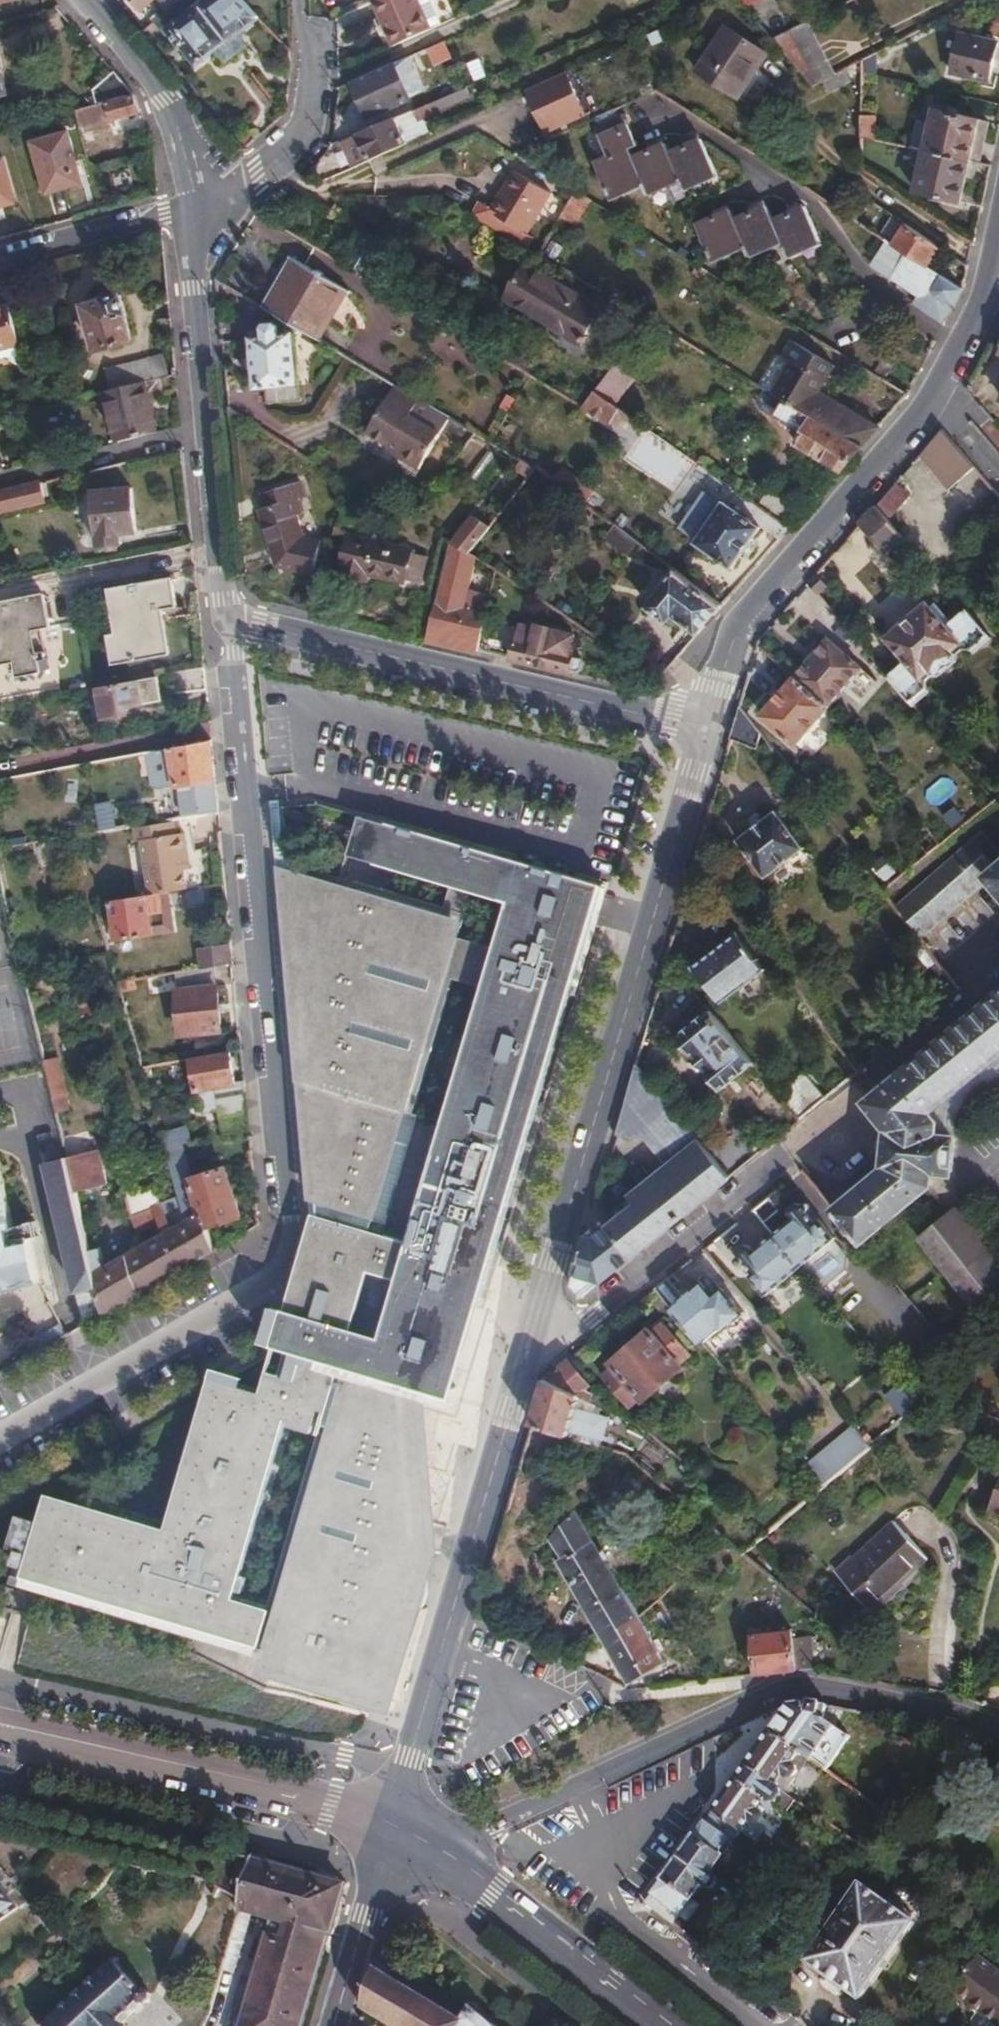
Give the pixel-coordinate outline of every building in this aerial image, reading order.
[(155,20),(167,34),(172,31),(201,63),(260,14),(246,0),(208,0),(205,2),(203,0),(178,0),(174,4),(160,16),(155,20)] [(393,44),(443,21),(434,0),(374,0),(393,44)] [(146,28),(155,20),(160,16),(155,9),(140,21),(146,28)] [(779,35),(807,89),(835,75),(808,20),(779,35)] [(726,28),(699,69),(737,94),(764,54),(726,28)] [(444,37),(415,48),(422,65),(451,53),(444,37)] [(954,75),(992,85),(998,59),(998,47),(964,38),(954,75)] [(393,59),(354,76),(370,114),(410,97),(393,59)] [(569,70),(529,87),(549,135),(589,118),(569,70)] [(109,102),(136,95),(117,72),(98,89),(109,102)] [(109,102),(84,108),(88,120),(111,113),(113,120),(143,112),(136,95),(109,102)] [(940,113),(931,151),(982,163),(991,125),(940,113)] [(878,115),(864,114),(864,136),(878,138),(878,115)] [(397,115),(343,138),(354,164),(408,141),(397,115)] [(69,129),(34,140),(49,188),(84,177),(69,129)] [(668,148),(678,170),(682,180),(699,173),(714,166),(700,134),(668,148)] [(663,137),(631,152),(640,173),(645,185),(662,177),(678,170),(668,148),(663,137)] [(626,141),(592,156),(607,188),(623,181),(640,173),(631,152),(626,141)] [(982,163),(931,151),(921,192),(966,203),(972,178),(978,180),(982,163)] [(0,157),(0,203),(16,198),(3,156),(0,157)] [(556,192),(516,168),(492,209),(532,232),(556,192)] [(577,188),(563,212),(579,221),(593,197),(577,188)] [(905,248),(928,263),(938,247),(863,196),(852,214),(905,248)] [(809,200),(776,214),(787,237),(792,247),(808,240),(824,233),(809,200)] [(772,204),(740,217),(750,240),(756,252),(772,244),(787,237),(776,214),(772,204)] [(736,208),(702,223),(716,255),(733,248),(750,240),(740,217),(736,208)] [(549,238),(541,253),(557,262),(566,248),(549,238)] [(928,263),(905,248),(890,272),(921,293),(919,297),(922,306),(948,321),(957,304),(964,286),(928,263)] [(295,256),(266,305),(326,341),(355,292),(295,256)] [(529,262),(508,296),(583,344),(604,310),(529,262)] [(123,295),(83,305),(95,348),(132,339),(126,316),(129,315),(123,295)] [(21,343),(11,307),(0,310),(0,349),(21,343)] [(268,330),(254,331),(259,382),(267,381),(268,398),(299,395),(294,328),(282,329),(282,326),(281,321),(278,317),(269,317),(267,322),(268,330)] [(789,397),(813,412),(825,392),(822,389),(836,366),(793,339),(784,354),(791,359),(773,387),(789,397)] [(883,354),(875,368),(886,374),(894,361),(883,354)] [(108,368),(113,390),(160,379),(155,357),(108,368)] [(619,364),(598,389),(615,401),(635,377),(619,364)] [(150,400),(179,391),(177,374),(160,379),(113,390),(107,391),(119,442),(158,433),(150,400)] [(401,383),(372,430),(403,449),(401,454),(425,467),(447,433),(469,446),(481,431),(401,383)] [(598,389),(587,403),(619,422),(628,411),(615,401),(598,389)] [(841,468),(865,441),(820,415),(813,412),(789,397),(777,417),(806,434),(800,443),(841,468)] [(831,397),(820,415),(865,441),(880,426),(831,397)] [(945,429),(923,455),(955,488),(978,467),(945,429)] [(523,455),(511,469),(526,481),(539,465),(523,455)] [(139,532),(132,461),(94,471),(102,546),(110,545),(111,550),(119,549),(119,544),(125,544),(124,533),(139,532)] [(981,470),(969,481),(996,512),(998,510),(998,491),(981,470)] [(899,482),(865,521),(888,550),(904,536),(888,516),(910,493),(899,482)] [(46,497),(43,483),(0,493),(0,509),(46,497)] [(271,505),(263,507),(276,567),(314,575),(324,542),(308,538),(304,518),(307,517),(304,500),(310,500),(307,484),(268,491),(271,505)] [(756,500),(765,508),(791,525),(802,512),(766,486),(756,500)] [(728,501),(700,539),(736,567),(765,527),(780,538),(791,525),(765,508),(756,521),(728,501)] [(477,515),(457,542),(473,552),(493,527),(477,515)] [(621,524),(612,537),(635,554),(644,541),(621,524)] [(352,536),(343,573),(370,579),(371,572),(408,580),(408,577),(424,581),(430,556),(414,552),(415,550),(352,536)] [(478,651),(486,613),(463,607),(479,555),(473,552),(457,542),(454,540),(426,639),(452,645),(478,651)] [(724,601),(681,569),(655,605),(676,621),(681,615),(700,630),(724,601)] [(811,584),(821,594),(828,586),(818,575),(811,584)] [(173,578),(120,589),(128,634),(120,636),(114,637),(118,661),(173,650),(165,607),(178,604),(173,578)] [(811,584),(800,596),(819,618),(831,606),(821,594),(811,584)] [(128,634),(120,589),(111,590),(120,636),(128,634)] [(0,604),(0,665),(19,662),(22,676),(45,671),(43,662),(52,661),(46,628),(54,627),(47,595),(0,604)] [(910,659),(891,674),(915,701),(930,688),(929,680),(936,675),(943,676),(960,663),(959,655),(967,648),(974,650),(986,641),(988,643),(994,638),(969,609),(949,624),(932,603),(891,637),(902,649),(910,659)] [(486,613),(478,651),(545,665),(593,676),(594,674),(595,670),(599,667),(594,659),(585,657),(585,654),(582,653),(582,636),(486,613)] [(830,638),(798,675),(831,706),(864,668),(830,638)] [(178,692),(208,689),(206,666),(176,671),(178,692)] [(798,675),(766,714),(799,743),(831,706),(798,675)] [(162,676),(101,687),(106,718),(125,713),(125,705),(164,698),(162,676)] [(742,704),(732,739),(758,748),(763,731),(742,704)] [(220,809),(213,739),(150,752),(157,788),(178,784),(184,816),(220,809)] [(170,818),(176,817),(175,802),(157,805),(159,820),(170,818)] [(115,803),(99,805),(102,830),(119,827),(115,803)] [(778,810),(741,841),(771,876),(808,845),(778,810)] [(584,982),(576,980),(606,884),(363,814),(353,854),(438,879),(430,909),(290,868),(290,841),(277,842),(314,1215),(286,1299),(271,1343),(291,1346),(284,1376),(270,1371),(265,1393),(231,1383),(223,1384),(219,1387),(215,1392),(209,1391),(169,1530),(49,1495),(26,1577),(56,1586),(56,1588),(194,1627),(192,1634),(385,1687),(426,1551),(429,1402),(458,1408),(474,1355),(584,982)] [(172,838),(170,818),(159,820),(132,825),(134,842),(144,841),(172,838)] [(983,834),(899,907),(921,936),(991,876),(998,886),(998,852),(983,834)] [(150,895),(153,894),(187,890),(185,873),(183,858),(189,858),(187,836),(172,838),(144,841),(150,895)] [(48,840),(35,842),(39,857),(52,854),(48,840)] [(135,897),(114,900),(120,938),(158,932),(153,894),(150,895),(135,897)] [(739,932),(696,967),(723,1001),(766,966),(739,932)] [(217,968),(235,965),(233,946),(200,950),(202,970),(217,968)] [(202,970),(180,973),(185,1036),(224,1032),(221,987),(218,987),(217,968),(202,970)] [(838,1209),(865,1241),(866,1240),(934,1185),(935,1171),(953,1172),(957,1137),(939,1135),(939,1120),(931,1112),(998,1057),(998,997),(872,1101),(871,1102),(894,1131),(891,1133),(887,1164),(889,1168),(838,1209)] [(712,1009),(679,1037),(722,1087),(755,1059),(712,1009)] [(233,1050),(193,1058),(199,1092),(218,1088),(221,1104),(248,1099),(246,1083),(238,1083),(233,1050)] [(50,1071),(60,1113),(72,1110),(60,1056),(47,1058),(50,1071)] [(701,1138),(639,1064),(624,1116),(638,1120),(671,1160),(697,1139),(698,1140),(701,1138)] [(187,1113),(162,1122),(164,1131),(190,1123),(187,1113)] [(208,1207),(212,1225),(245,1215),(229,1168),(197,1178),(187,1144),(196,1142),(195,1139),(200,1137),(196,1125),(192,1127),(190,1123),(164,1131),(178,1178),(183,1195),(186,1205),(201,1202),(203,1207),(208,1207)] [(741,1125),(711,1150),(734,1177),(764,1152),(741,1125)] [(705,1151),(615,1226),(638,1256),(734,1177),(711,1150),(704,1142),(700,1146),(705,1151)] [(70,1158),(77,1188),(109,1180),(101,1150),(70,1158)] [(106,1315),(92,1255),(77,1188),(70,1158),(49,1163),(87,1327),(106,1315)] [(43,1283),(34,1239),(37,1239),(24,1176),(4,1180),(0,1159),(0,1291),(43,1283)] [(770,1195),(755,1208),(765,1220),(780,1207),(770,1195)] [(159,1196),(132,1203),(136,1219),(157,1214),(163,1212),(161,1205),(159,1196)] [(173,1277),(219,1251),(212,1225),(208,1207),(203,1207),(201,1202),(186,1205),(169,1210),(163,1212),(157,1214),(164,1242),(173,1277)] [(167,1203),(161,1205),(163,1212),(169,1210),(167,1203)] [(796,1217),(776,1233),(803,1265),(834,1239),(837,1236),(822,1218),(818,1221),(812,1213),(813,1211),(813,1208),(811,1206),(808,1205),(805,1206),(798,1203),(793,1206),(793,1213),(796,1217)] [(922,1238),(981,1309),(998,1294),(998,1269),(952,1213),(922,1238)] [(581,1264),(576,1284),(586,1299),(638,1256),(615,1226),(596,1241),(589,1239),(581,1264)] [(803,1265),(776,1233),(757,1249),(754,1246),(752,1244),(748,1245),(742,1249),(742,1255),(740,1258),(742,1263),(748,1263),(754,1272),(751,1275),(768,1295),(803,1265)] [(846,1268),(847,1255),(834,1239),(803,1265),(822,1288),(846,1268)] [(137,1298),(173,1277),(164,1242),(129,1259),(137,1298)] [(137,1298),(129,1259),(111,1269),(101,1262),(99,1253),(92,1255),(106,1315),(137,1298)] [(671,1278),(659,1288),(704,1341),(724,1324),(727,1329),(747,1312),(727,1288),(726,1289),(718,1280),(710,1287),(705,1281),(695,1290),(692,1286),(684,1293),(671,1278)] [(652,1326),(612,1360),(616,1364),(606,1373),(633,1406),(644,1397),(647,1401),(688,1367),(684,1363),(694,1354),(666,1321),(655,1330),(652,1326)] [(538,1410),(533,1426),(572,1436),(573,1431),(605,1440),(612,1417),(615,1407),(590,1399),(591,1387),(573,1358),(548,1378),(538,1410)] [(809,1462),(829,1484),(872,1445),(852,1423),(809,1462)] [(640,1616),(579,1511),(546,1531),(556,1549),(553,1551),(604,1637),(640,1616)] [(896,1522),(840,1574),(873,1609),(928,1558),(896,1522)] [(668,1664),(640,1616),(604,1637),(632,1685),(668,1664)] [(794,1629),(754,1635),(760,1676),(818,1668),(813,1637),(796,1639),(794,1629)] [(776,1720),(769,1730),(799,1751),(828,1772),(851,1738),(827,1721),(830,1706),(816,1704),(785,1706),(776,1720)] [(955,1730),(918,1723),(891,1764),(917,1783),(932,1762),(955,1730)] [(755,1749),(745,1763),(777,1786),(784,1775),(790,1779),(798,1777),(799,1770),(791,1764),(799,1751),(769,1730),(755,1749)] [(984,1740),(955,1730),(932,1762),(956,1777),(984,1740)] [(741,1770),(736,1777),(773,1804),(780,1803),(784,1798),(801,1810),(805,1805),(777,1786),(745,1763),(741,1770)] [(723,1797),(713,1811),(744,1833),(760,1846),(772,1830),(767,1826),(766,1821),(764,1818),(765,1815),(768,1815),(772,1815),(773,1811),(772,1806),(773,1804),(736,1777),(723,1797)] [(674,1868),(649,1904),(677,1927),(684,1917),(690,1921),(702,1906),(696,1902),(707,1885),(710,1887),(714,1889),(719,1889),(722,1886),(723,1882),(715,1874),(744,1833),(713,1811),(674,1868)] [(888,1825),(893,1818),(883,1811),(878,1816),(888,1825)] [(860,1846),(851,1859),(860,1866),(870,1852),(860,1846)] [(254,1857),(251,1866),(244,1886),(241,1894),(237,1909),(270,1919),(240,2025),(303,2025),(317,1977),(328,1935),(333,1936),(347,1884),(254,1857)] [(237,1883),(244,1886),(251,1866),(243,1863),(237,1883)] [(26,1905),(0,1866),(0,1922),(26,1905)] [(821,1947),(810,1962),(863,2001),(918,1923),(913,1919),(916,1914),(896,1898),(888,1902),(864,1885),(837,1926),(829,1919),(820,1933),(816,1931),(810,1939),(821,1947)] [(37,2021),(37,2025),(120,2025),(118,2024),(140,2001),(143,2002),(148,1998),(149,1994),(146,1990),(138,1990),(110,1962),(110,1955),(103,1956),(104,1963),(101,1965),(98,1962),(92,1968),(95,1971),(46,2021),(37,2021)] [(952,1992),(997,2025),(998,2025),(998,1971),(979,1956),(952,1992)] [(471,2007),(463,2021),(375,1967),(363,2010),(389,2025),(495,2025),(471,2007)]
